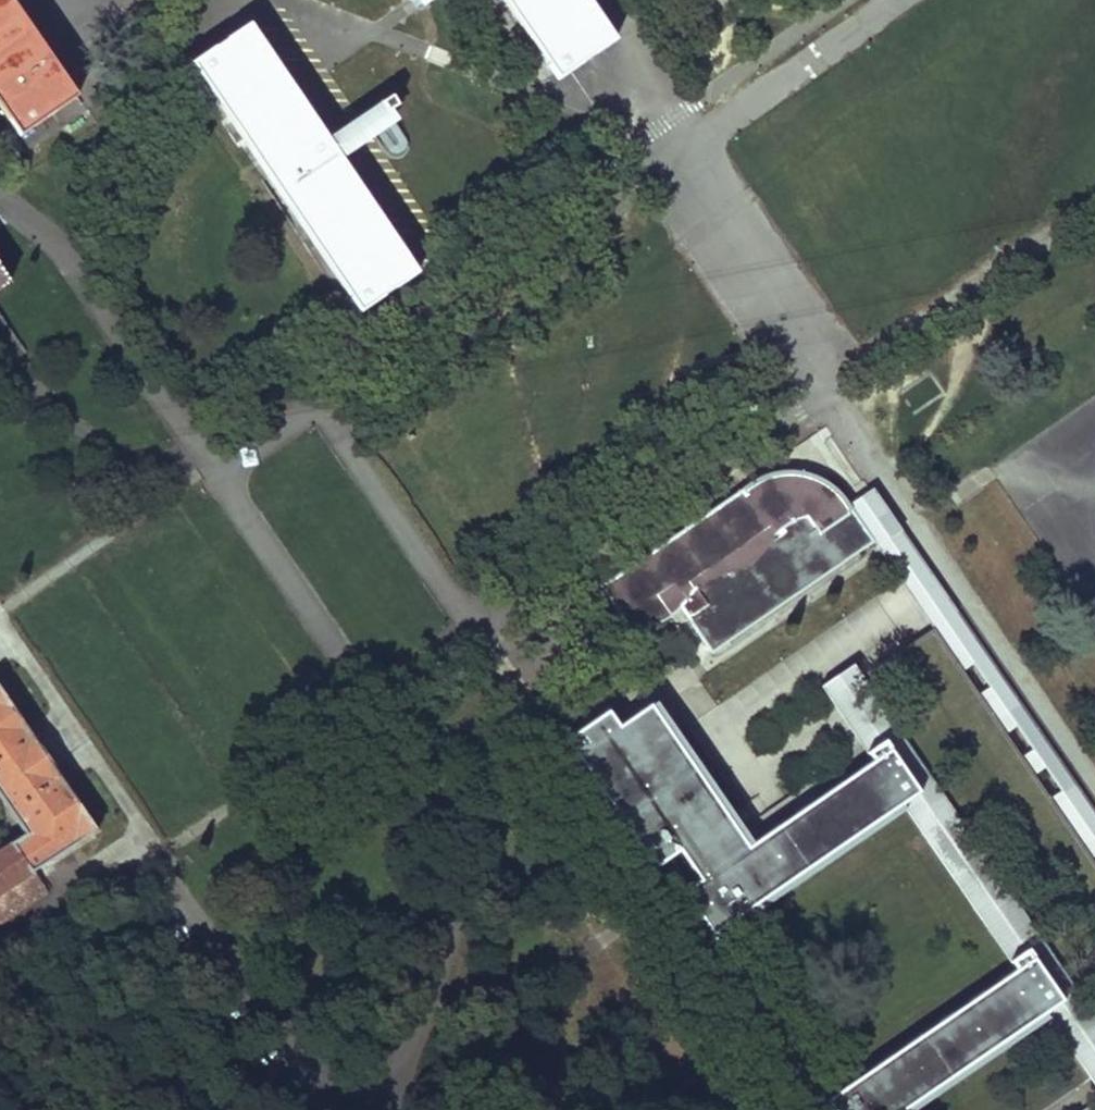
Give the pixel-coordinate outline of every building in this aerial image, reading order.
[(559,80),(613,43),(583,0),(504,0),(559,80)] [(14,140),(69,107),(0,6),(0,120),(14,140)] [(248,34),(189,71),(350,315),(408,277),(248,34)] [(736,485),(595,583),(627,629),(653,623),(662,618),(670,613),(676,605),(707,650),(869,538),(847,506),(841,509),(833,497),(823,487),(811,480),(796,474),(781,473),(766,476),(755,480),(741,491),(736,485)] [(859,754),(894,731),(853,669),(818,692),(859,754)] [(605,706),(564,734),(653,862),(680,843),(723,813),(646,701),(615,722),(605,706)] [(16,838),(0,848),(0,925),(37,901),(23,879),(87,838),(0,704),(0,814),(16,838)] [(900,782),(876,748),(743,841),(699,872),(679,886),(703,920),(900,782)] [(938,789),(903,812),(1002,961),(1037,938),(938,789)] [(743,841),(723,813),(680,843),(699,872),(743,841)] [(825,1095),(835,1109),(896,1109),(1061,997),(1032,954),(825,1095)]
